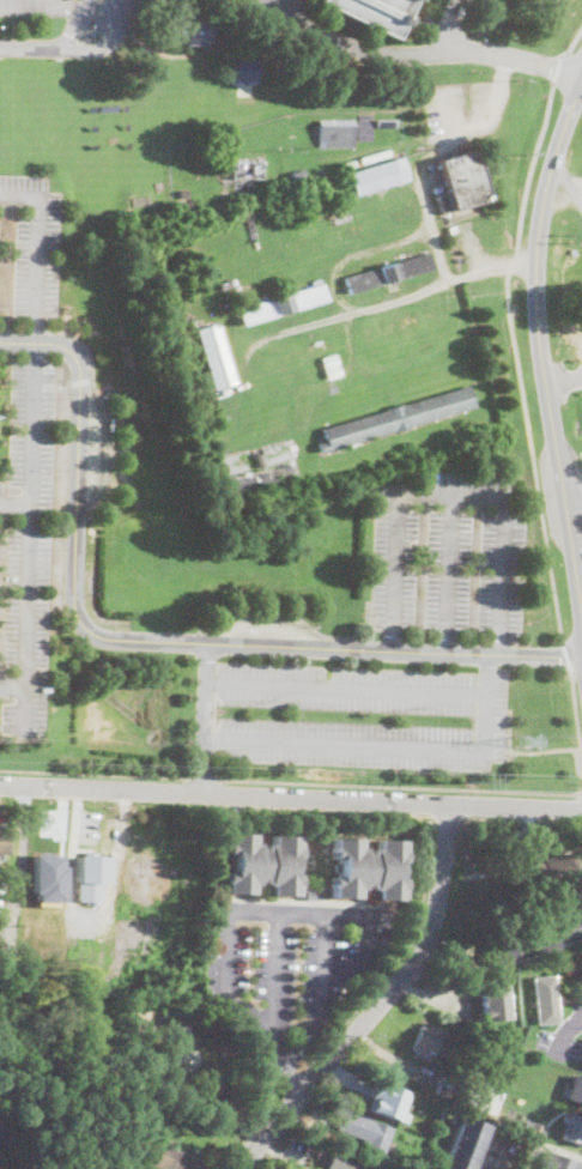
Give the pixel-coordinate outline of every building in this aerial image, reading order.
[(315,2),(316,0),(412,0),(406,12),(404,17),(393,40),(315,2)] [(202,16),(202,20),(210,22),(210,41),(201,41),(201,46),(184,46),(184,41),(176,41),(176,38),(169,38),(170,23),(177,24),(177,20),(186,20),(186,16),(202,16)] [(234,83),(234,59),(256,59),(257,81),(234,83)] [(327,143),(317,143),(317,120),(353,120),(353,135),(327,135),(327,143)] [(390,155),(362,163),(360,156),(389,147),(390,155)] [(441,214),(436,195),(447,192),(437,160),(473,150),(487,200),(441,214)] [(408,178),(356,195),(350,172),(401,157),(408,178)] [(356,164),(341,168),(340,162),(354,158),(356,164)] [(231,178),(263,178),(263,160),(231,159),(231,178)] [(305,178),(293,182),(291,172),(303,169),(305,178)] [(242,186),(234,186),(234,177),(242,177),(242,186)] [(188,198),(180,198),(178,190),(188,189),(188,198)] [(180,212),(178,201),(190,200),(192,211),(180,212)] [(348,295),(344,277),(430,252),(435,269),(348,295)] [(329,301),(243,326),(237,308),(323,283),(329,301)] [(237,383),(214,390),(198,329),(220,323),(237,383)] [(475,407),(321,453),(317,443),(326,441),(322,429),(468,386),(475,407)] [(265,465),(259,467),(255,455),(261,453),(265,465)] [(257,847),(262,847),(267,847),(267,844),(272,844),(272,836),(298,836),(297,858),(292,858),(291,874),(298,874),(297,886),(296,886),(295,896),(269,895),(271,885),(266,885),(266,882),(255,882),(255,884),(251,884),(250,894),(224,892),(225,872),(231,872),(231,855),(225,855),(226,834),(253,835),(253,843),(257,843),(257,847)] [(363,850),(369,850),(374,852),(374,848),(378,848),(378,840),(405,841),(404,862),(399,862),(398,878),(404,879),(402,901),(376,900),(376,890),(372,890),(372,886),(362,886),(362,890),(357,889),(357,898),(331,897),(332,877),(337,877),(338,860),(332,859),(332,837),(359,838),(359,848),(363,848),(363,850)] [(562,854),(566,853),(568,856),(575,854),(581,877),(574,879),(575,884),(529,897),(526,884),(514,888),(510,874),(522,871),(521,867),(542,861),(542,859),(552,855),(551,852),(559,849),(562,854)] [(35,853),(32,892),(35,892),(35,901),(63,902),(65,866),(62,866),(62,855),(35,853)] [(74,900),(103,900),(104,854),(75,854),(74,900)] [(317,901),(304,900),(304,890),(319,891),(317,901)] [(559,1023),(538,1025),(534,977),(554,975),(559,1023)] [(505,983),(509,1018),(478,1022),(477,1013),(481,1012),(480,995),(475,995),(474,986),(505,983)] [(430,1024),(444,1030),(441,1038),(450,1042),(444,1056),(424,1048),(422,1054),(411,1050),(420,1025),(428,1028),(430,1024)] [(574,1073),(581,1076),(581,1104),(565,1097),(574,1073)] [(455,1082),(448,1098),(435,1092),(438,1085),(435,1084),(439,1074),(455,1082)] [(375,1079),(364,1108),(405,1122),(408,1114),(400,1110),(407,1091),(375,1079)] [(208,1104),(207,1108),(193,1104),(198,1091),(211,1096),(208,1104)] [(345,1110),(393,1127),(383,1153),(360,1145),(363,1139),(334,1129),(340,1114),(344,1115),(345,1110)] [(565,1114),(581,1119),(581,1145),(562,1138),(566,1123),(563,1122),(565,1114)] [(443,1117),(441,1123),(434,1120),(436,1115),(443,1117)] [(485,1127),(470,1168),(441,1168),(461,1117),(485,1127)] [(547,1127),(544,1137),(528,1131),(532,1121),(547,1127)] [(381,1167),(380,1168),(327,1168),(334,1149),(381,1167)] [(580,1163),(578,1168),(539,1168),(546,1150),(581,1162),(580,1163)]
